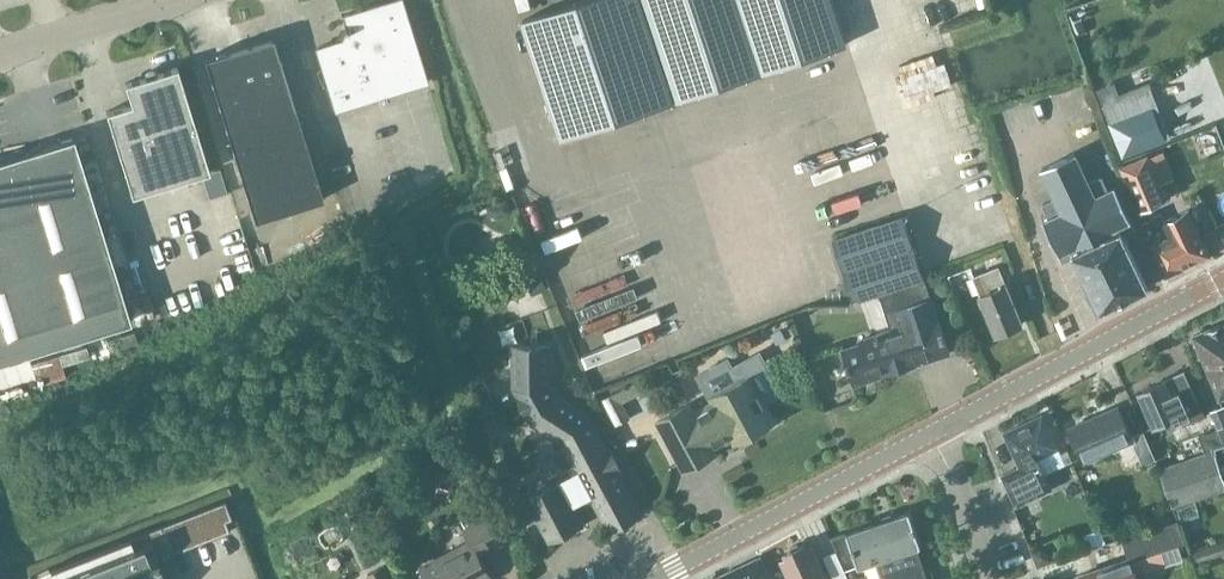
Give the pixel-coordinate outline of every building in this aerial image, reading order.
[(337,110),(428,82),(403,0),(394,0),(344,15),(344,14),(342,15),(348,32),(343,40),(317,48),(337,110)] [(523,20),(562,138),(848,44),(833,0),(584,0),(523,20)] [(205,59),(256,220),(324,199),(274,37),(205,59)] [(107,112),(133,196),(203,174),(210,171),(178,67),(126,83),(132,104),(107,112)] [(963,84),(897,101),(904,130),(938,121),(942,138),(974,130),(963,84)] [(1146,89),(1104,106),(1124,156),(1166,139),(1146,89)] [(1215,122),(1223,119),(1223,94),(1196,104),(1205,126),(1215,122)] [(1215,122),(1221,137),(1223,135),(1223,119),(1215,122)] [(132,321),(75,137),(0,160),(0,362),(132,321)] [(1076,256),(1101,309),(1149,287),(1124,234),(1136,228),(1117,187),(1110,190),(1104,176),(1090,182),(1076,152),(1043,168),(1057,197),(1044,204),(1051,218),(1045,221),(1064,261),(1076,256)] [(1149,156),(1122,167),(1141,211),(1168,199),(1149,156)] [(210,171),(203,174),(210,198),(228,192),(221,168),(210,171)] [(507,200),(488,207),(491,215),(498,217),(512,212),(507,200)] [(1151,220),(1142,224),(1167,276),(1211,255),(1189,211),(1190,210),(1189,210),(1165,221),(1161,214),(1151,219),(1151,220)] [(877,339),(843,350),(854,384),(885,374),(885,375),(891,373),(890,370),(912,363),(913,366),(919,364),(919,363),(951,353),(939,318),(938,319),(905,216),(835,239),(853,295),(862,300),(880,294),(893,330),(876,336),(877,339)] [(570,277),(603,264),(599,253),(565,265),(570,277)] [(997,334),(1024,323),(1008,284),(1007,284),(1000,266),(983,273),(973,277),(981,295),(997,334)] [(541,275),(528,281),(534,295),(547,289),(541,275)] [(488,291),(482,299),(486,310),(496,311),(502,303),(498,293),(488,291)] [(1194,335),(1221,399),(1223,398),(1223,324),(1194,335)] [(551,541),(584,523),(575,505),(592,496),(610,531),(642,513),(618,469),(621,467),(610,448),(608,449),(590,416),(555,393),(551,387),(551,345),(514,346),(515,388),(535,423),(563,441),(576,466),(553,478),(556,484),(528,498),(529,499),(517,505),(527,524),(539,518),(551,541)] [(690,404),(658,421),(684,470),(717,453),(714,449),(731,440),(750,430),(753,434),(776,421),(765,401),(782,392),(761,352),(734,367),(744,386),(714,402),(692,414),(688,407),(691,405),(690,404)] [(1165,381),(1140,392),(1155,427),(1180,416),(1184,425),(1204,415),(1185,371),(1165,380),(1165,381)] [(489,385),(468,390),(476,422),(477,422),(496,417),(489,385)] [(618,390),(604,397),(618,424),(631,418),(623,401),(618,390)] [(1213,411),(1220,428),(1222,428),(1223,427),(1223,406),(1213,411)] [(1131,436),(1119,407),(1070,428),(1085,461),(1132,440),(1143,465),(1156,459),(1144,431),(1131,436)] [(1021,467),(1003,475),(1017,506),(1053,489),(1045,473),(1067,463),(1062,453),(1043,414),(1005,433),(1021,467)] [(1201,434),(1206,449),(1214,446),(1223,443),(1223,433),(1222,428),(1220,428),(1201,434)] [(1206,449),(1207,453),(1161,470),(1174,507),(1223,490),(1223,443),(1214,446),(1206,449)] [(1068,450),(1062,453),(1067,463),(1073,460),(1068,450)] [(52,578),(173,578),(164,558),(162,552),(170,549),(172,554),(230,531),(226,521),(233,519),(226,501),(161,526),(161,527),(120,543),(123,551),(91,564),(59,576),(52,578)] [(1195,503),(1179,509),(1183,522),(1200,516),(1195,503)] [(911,511),(848,533),(859,566),(877,560),(883,578),(929,578),(918,546),(922,545),(911,511)] [(428,578),(493,578),(481,556),(503,544),(489,517),(465,529),(472,541),(422,568),(428,578)] [(1155,529),(1123,540),(1130,559),(1081,576),(1082,578),(1137,578),(1131,561),(1162,550),(1167,564),(1185,558),(1180,544),(1185,543),(1178,521),(1155,529)] [(1196,549),(1199,559),(1223,551),(1223,540),(1196,549)] [(805,544),(786,553),(788,557),(782,560),(790,578),(825,578),(827,578),(813,546),(807,548),(805,544)] [(1041,550),(1034,553),(1039,566),(1052,561),(1049,553),(1041,550)] [(837,553),(825,558),(835,578),(848,578),(837,553)] [(718,577),(718,578),(771,578),(761,557),(718,577)] [(234,573),(228,558),(197,569),(200,578),(219,578),(234,573)] [(383,566),(368,574),(370,578),(391,578),(383,566)]
